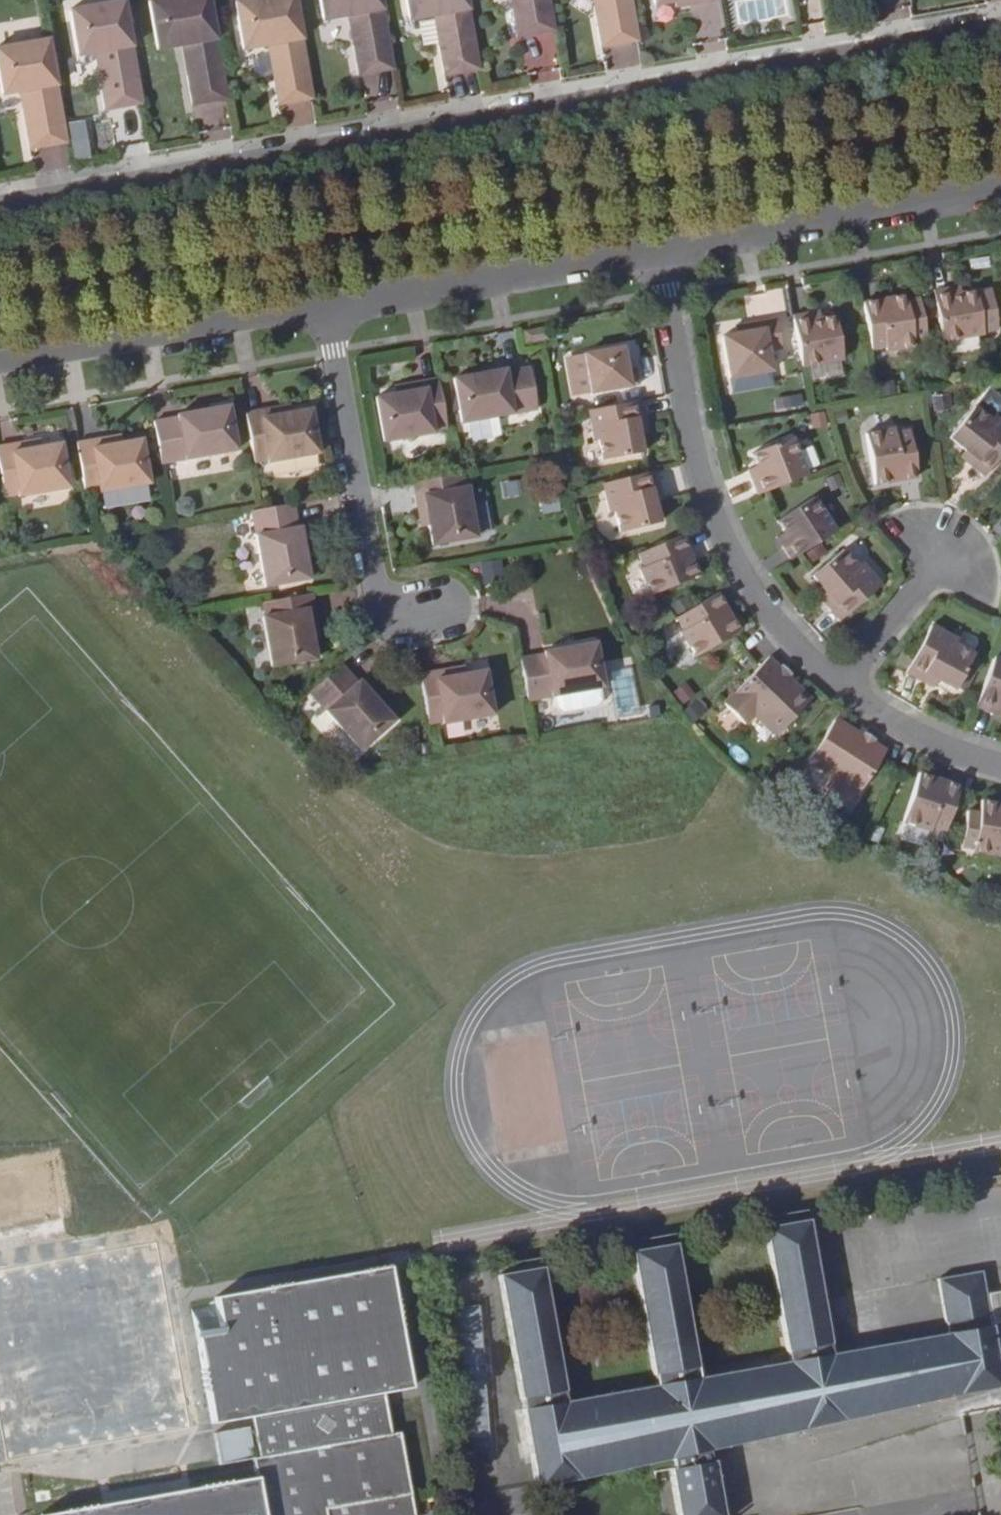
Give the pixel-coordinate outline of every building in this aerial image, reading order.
[(228,100),(210,0),(162,0),(149,2),(158,51),(188,46),(193,76),(188,77),(193,106),(228,100)] [(313,97),(295,0),(234,0),(243,49),(273,44),(278,74),(273,75),(278,104),(313,97)] [(393,70),(380,0),(320,0),(324,22),(348,18),(353,17),(358,46),(353,48),(359,76),(393,70)] [(479,67),(467,0),(406,0),(409,19),(439,14),(444,44),(439,45),(444,74),(479,67)] [(550,0),(513,0),(519,35),(555,29),(550,0)] [(632,0),(599,0),(596,4),(603,46),(639,39),(632,0)] [(738,24),(789,18),(787,0),(735,0),(738,24)] [(142,103),(124,4),(70,14),(78,56),(96,53),(103,51),(104,60),(99,68),(106,109),(142,103)] [(444,44),(439,14),(434,15),(439,45),(444,44)] [(358,46),(353,17),(348,18),(353,48),(358,46)] [(522,39),(527,84),(555,81),(550,36),(522,39)] [(49,43),(0,51),(0,82),(2,94),(20,91),(27,90),(29,99),(23,107),(31,148),(66,142),(49,43)] [(278,74),(273,44),(268,45),(273,75),(278,74)] [(606,48),(608,69),(638,65),(636,45),(606,48)] [(193,76),(188,46),(183,47),(188,77),(193,76)] [(96,53),(99,68),(104,60),(103,51),(96,53)] [(466,94),(479,93),(475,71),(463,73),(466,94)] [(20,91),(23,107),(29,99),(27,90),(20,91)] [(958,284),(950,285),(951,294),(960,293),(958,284)] [(950,285),(934,288),(943,339),(984,332),(976,289),(960,293),(951,294),(950,285)] [(783,288),(745,291),(747,315),(785,312),(783,288)] [(878,299),(863,301),(873,352),(901,348),(900,343),(915,340),(914,335),(924,334),(917,296),(907,298),(906,294),(891,296),(892,300),(879,302),(878,299)] [(817,309),(809,311),(810,319),(819,318),(817,309)] [(809,311),(794,313),(803,366),(844,357),(836,315),(819,318),(810,319),(809,311)] [(748,328),(737,330),(719,334),(727,381),(774,372),(770,353),(784,349),(778,317),(747,322),(748,328)] [(736,324),(737,330),(748,328),(747,322),(736,324)] [(546,326),(521,331),(522,343),(548,339),(546,326)] [(624,346),(584,353),(591,392),(640,384),(637,367),(628,369),(624,346)] [(485,369),(467,373),(475,417),(551,403),(544,361),(519,366),(519,363),(500,367),(501,371),(485,373),(485,369)] [(447,426),(438,378),(409,383),(410,390),(394,393),(376,396),(383,441),(434,431),(433,429),(447,426)] [(410,390),(409,383),(392,386),(394,393),(410,390)] [(643,399),(590,409),(595,439),(600,438),(603,459),(644,452),(640,433),(637,418),(646,416),(643,399)] [(971,464),(985,474),(1000,453),(1000,418),(995,413),(991,417),(975,403),(949,434),(966,448),(977,456),(971,464)] [(292,412),(291,404),(274,407),(276,415),(292,412)] [(237,450),(229,406),(211,408),(212,413),(197,415),(197,411),(177,414),(178,417),(154,421),(161,463),(237,450)] [(274,407),(245,412),(254,461),(268,459),(268,462),(318,453),(310,408),(292,412),(276,415),(274,407)] [(637,418),(640,433),(649,431),(646,416),(637,418)] [(884,434),(883,431),(868,434),(878,485),(906,480),(905,475),(920,473),(912,427),(896,429),(897,432),(884,434)] [(122,435),(105,437),(106,445),(123,442),(122,435)] [(105,437),(75,443),(84,492),(98,489),(98,492),(149,483),(141,439),(123,442),(106,445),(105,437)] [(753,478),(758,493),(808,474),(794,437),(753,452),(759,465),(762,475),(753,478)] [(41,439),(24,442),(26,449),(42,446),(41,439)] [(0,447),(0,475),(4,497),(18,494),(18,496),(68,487),(60,443),(26,449),(24,442),(0,447)] [(959,455),(971,464),(977,456),(966,448),(960,454),(959,455)] [(749,469),(753,478),(762,475),(759,465),(749,469)] [(658,470),(604,483),(612,512),(617,511),(621,531),(661,521),(656,502),(652,487),(661,485),(658,470)] [(462,472),(413,481),(419,511),(426,509),(432,544),(476,536),(467,485),(465,486),(462,472)] [(652,487),(656,502),(665,500),(661,485),(652,487)] [(784,545),(792,558),(836,529),(815,495),(777,518),(785,530),(792,540),(784,545)] [(265,586),(309,578),(306,560),(302,561),(300,546),(304,545),(300,527),(298,527),(293,503),(252,510),(265,586)] [(419,511),(418,511),(421,527),(429,526),(426,509),(419,511)] [(777,535),(784,545),(792,540),(785,530),(777,535)] [(683,534),(635,555),(647,581),(650,579),(656,593),(700,574),(694,560),(691,561),(686,550),(689,549),(683,534)] [(836,600),(829,606),(840,618),(881,583),(862,560),(857,563),(844,547),(814,573),(827,589),(836,600)] [(691,561),(694,560),(689,549),(686,550),(691,561)] [(820,594),(829,606),(836,600),(827,589),(820,594)] [(718,592),(674,619),(689,644),(693,643),(700,654),(741,629),(734,616),(730,618),(723,607),(726,605),(718,592)] [(317,623),(312,593),(263,602),(265,616),(263,616),(272,666),(316,658),(312,641),(310,624),(317,623)] [(730,618),(734,616),(726,605),(723,607),(730,618)] [(320,640),(317,623),(310,624),(312,641),(320,640)] [(926,671),(938,678),(956,687),(975,652),(956,641),(958,637),(932,623),(906,671),(921,678),(926,671)] [(604,687),(597,643),(578,646),(579,650),(564,653),(563,649),(545,652),(545,654),(521,659),(528,700),(604,687)] [(776,672),(782,666),(770,654),(725,701),(746,722),(756,713),(777,734),(811,698),(788,675),(784,679),(776,672)] [(996,656),(977,706),(992,711),(995,702),(1000,704),(1000,658),(996,656)] [(784,663),(782,666),(776,672),(784,679),(788,675),(792,671),(784,663)] [(360,751),(393,721),(381,707),(378,710),(368,698),(371,696),(358,681),(357,683),(340,665),(308,693),(360,751)] [(466,666),(450,669),(451,676),(467,673),(466,666)] [(450,669),(420,674),(429,723),(443,721),(443,723),(493,714),(485,670),(467,673),(451,676),(450,669)] [(934,686),(938,678),(926,671),(921,678),(934,686)] [(684,682),(670,691),(679,705),(693,696),(684,682)] [(592,689),(558,695),(559,708),(565,712),(590,708),(594,702),(592,689)] [(378,710),(381,707),(371,696),(368,698),(378,710)] [(995,702),(992,711),(1000,714),(1000,704),(995,702)] [(860,741),(863,737),(837,719),(809,760),(833,778),(826,788),(850,804),(888,750),(874,740),(869,747),(860,741)] [(867,732),(863,737),(860,741),(869,747),(874,740),(876,738),(867,732)] [(933,826),(946,830),(961,785),(946,780),(945,784),(933,780),(935,776),(920,771),(901,820),(930,830),(933,826)] [(946,780),(935,776),(933,780),(945,784),(946,780)] [(997,806),(998,802),(982,799),(972,849),(1000,856),(1000,806),(997,806)] [(786,1351),(833,1343),(813,1217),(767,1226),(786,1351)] [(636,1248),(659,1373),(700,1366),(678,1241),(636,1248)] [(500,1270),(520,1397),(567,1389),(546,1262),(500,1270)] [(951,1322),(993,1314),(986,1270),(943,1277),(951,1322)] [(199,1316),(201,1333),(399,1298),(397,1283),(253,1307),(254,1316),(244,1319),(242,1309),(199,1316)] [(201,1333),(214,1409),(255,1402),(262,1444),(256,1445),(259,1465),(43,1501),(46,1514),(405,1514),(416,1513),(400,1420),(391,1421),(384,1380),(412,1375),(399,1298),(201,1333)] [(253,1307),(242,1309),(244,1319),(254,1316),(253,1307)] [(952,1330),(994,1323),(993,1314),(951,1322),(952,1330)] [(994,1323),(952,1330),(835,1351),(788,1359),(701,1375),(660,1382),(569,1398),(522,1407),(535,1483),(674,1457),(674,1455),(714,1446),(1000,1392),(1000,1322),(994,1323)] [(788,1359),(835,1351),(833,1343),(786,1351),(788,1359)] [(659,1373),(660,1382),(701,1375),(700,1366),(659,1373)] [(520,1397),(522,1407),(569,1398),(567,1389),(520,1397)] [(221,1450),(256,1445),(251,1413),(216,1419),(221,1450)] [(716,1455),(714,1446),(674,1455),(674,1457),(676,1465),(716,1455)] [(716,1455),(676,1465),(670,1466),(680,1514),(729,1514),(719,1455),(716,1455)]
